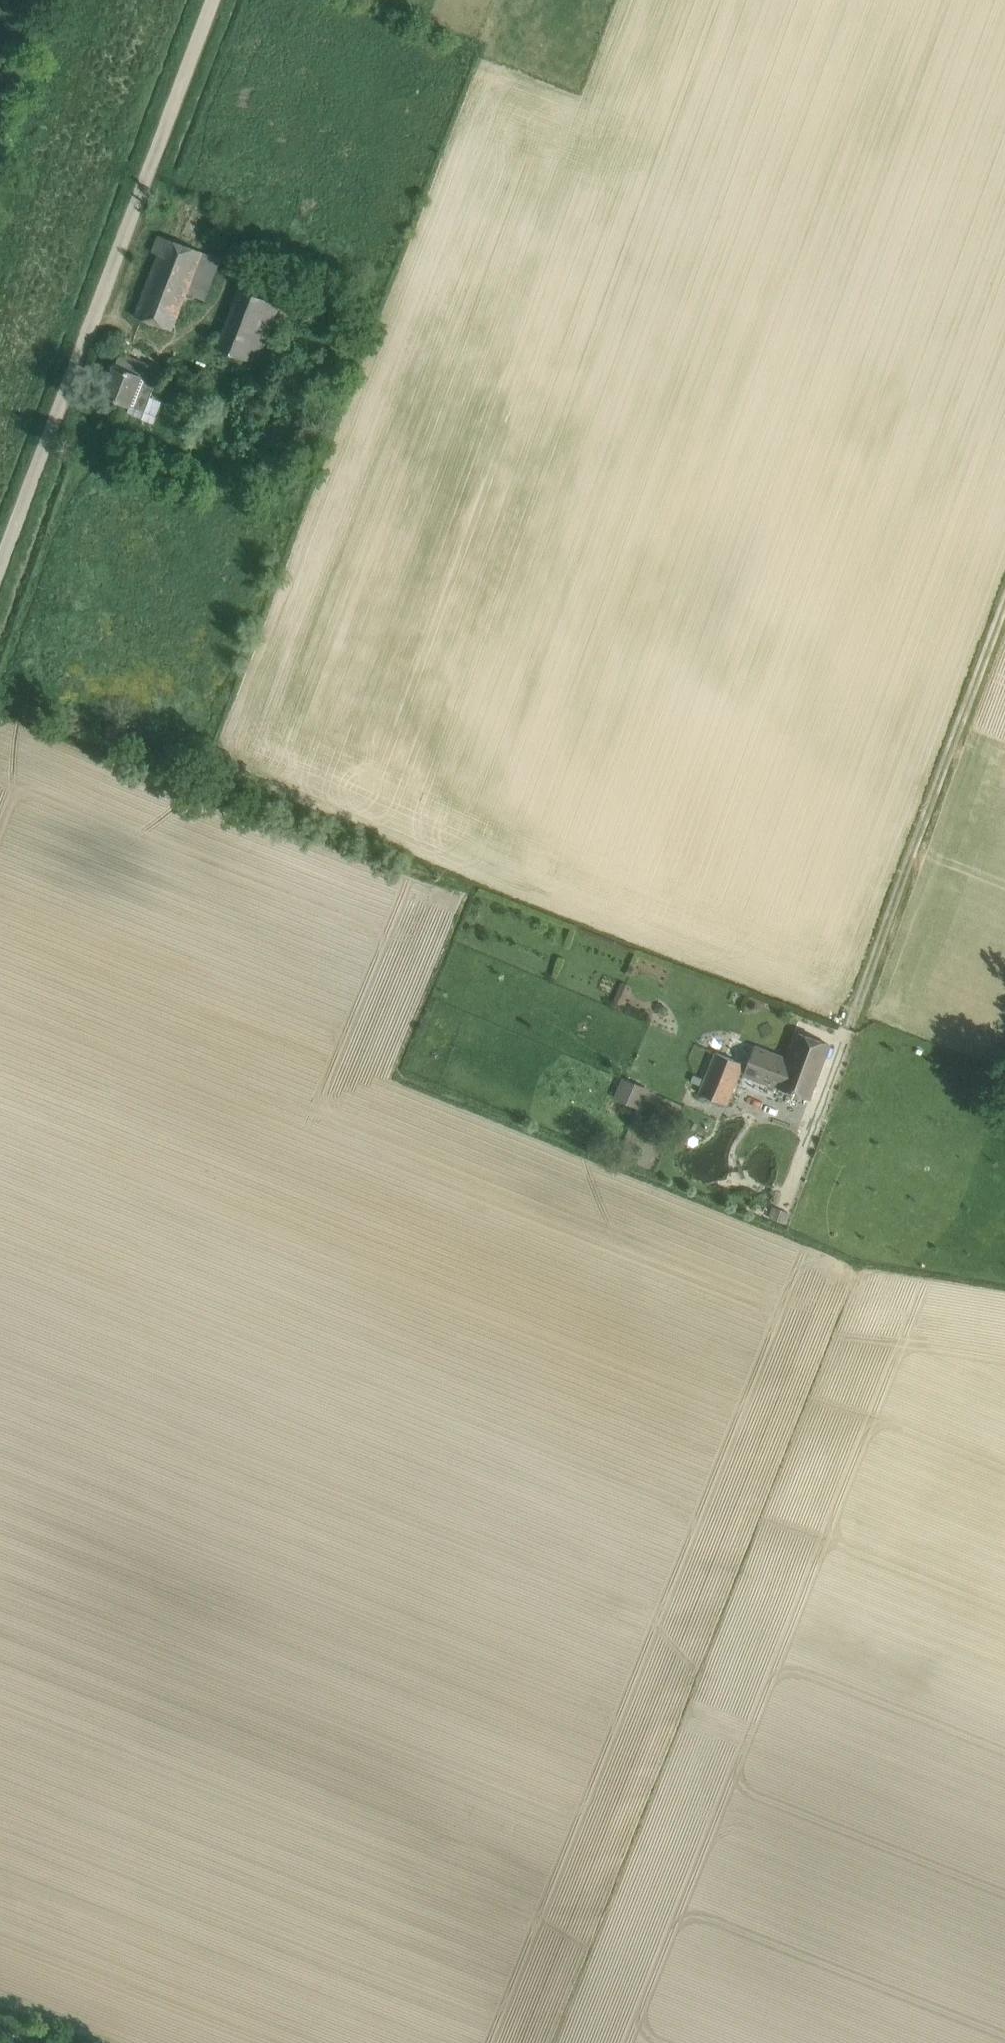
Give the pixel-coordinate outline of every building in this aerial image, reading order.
[(135,315),(172,330),(187,293),(206,300),(222,259),(160,235),(153,252),(159,254),(135,315)] [(257,362),(279,304),(240,289),(218,346),(257,362)] [(104,395),(130,405),(147,363),(121,353),(104,395)] [(746,1073),(810,1098),(830,1044),(799,1032),(790,1056),(757,1044),(753,1054),(748,1066),(746,1073)] [(699,1095),(726,1104),(741,1063),(714,1053),(699,1095)] [(616,1082),(610,1097),(632,1106),(642,1082),(626,1075),(622,1084),(616,1082)]
